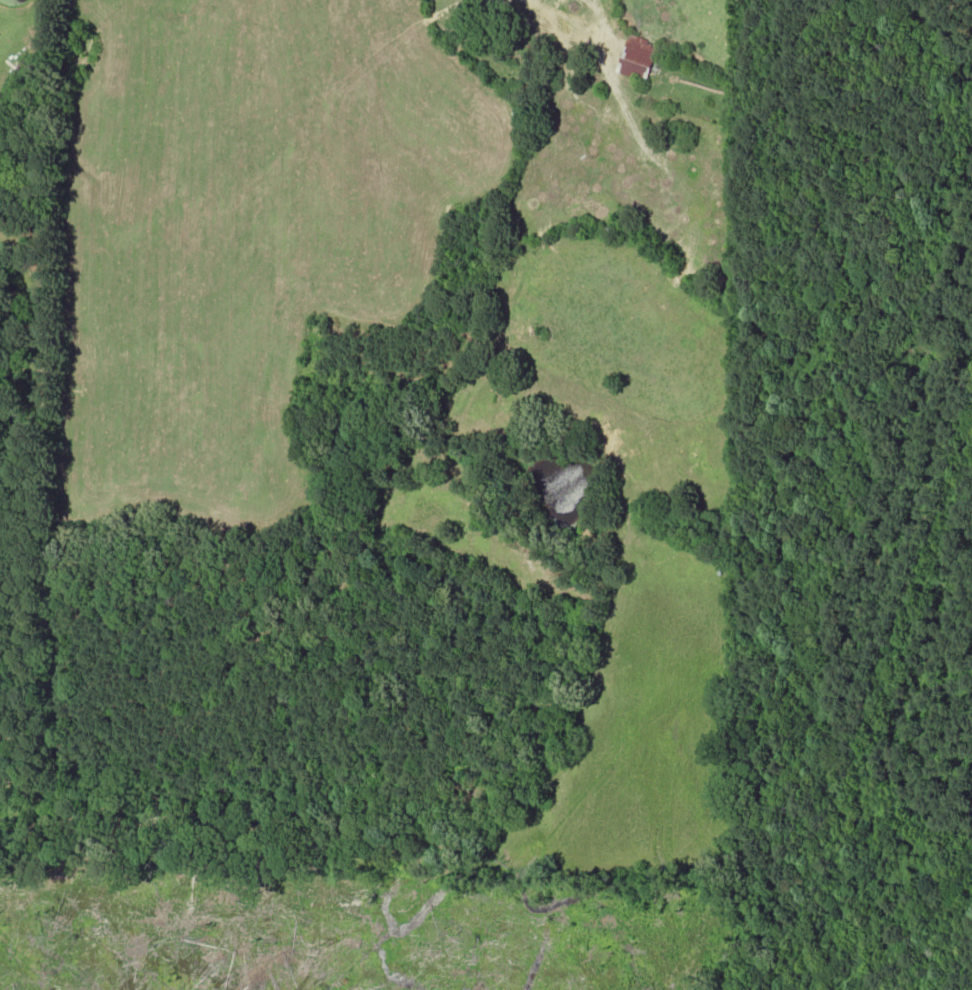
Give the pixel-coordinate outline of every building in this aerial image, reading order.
[(659,44),(628,35),(615,75),(647,85),(659,44)]
